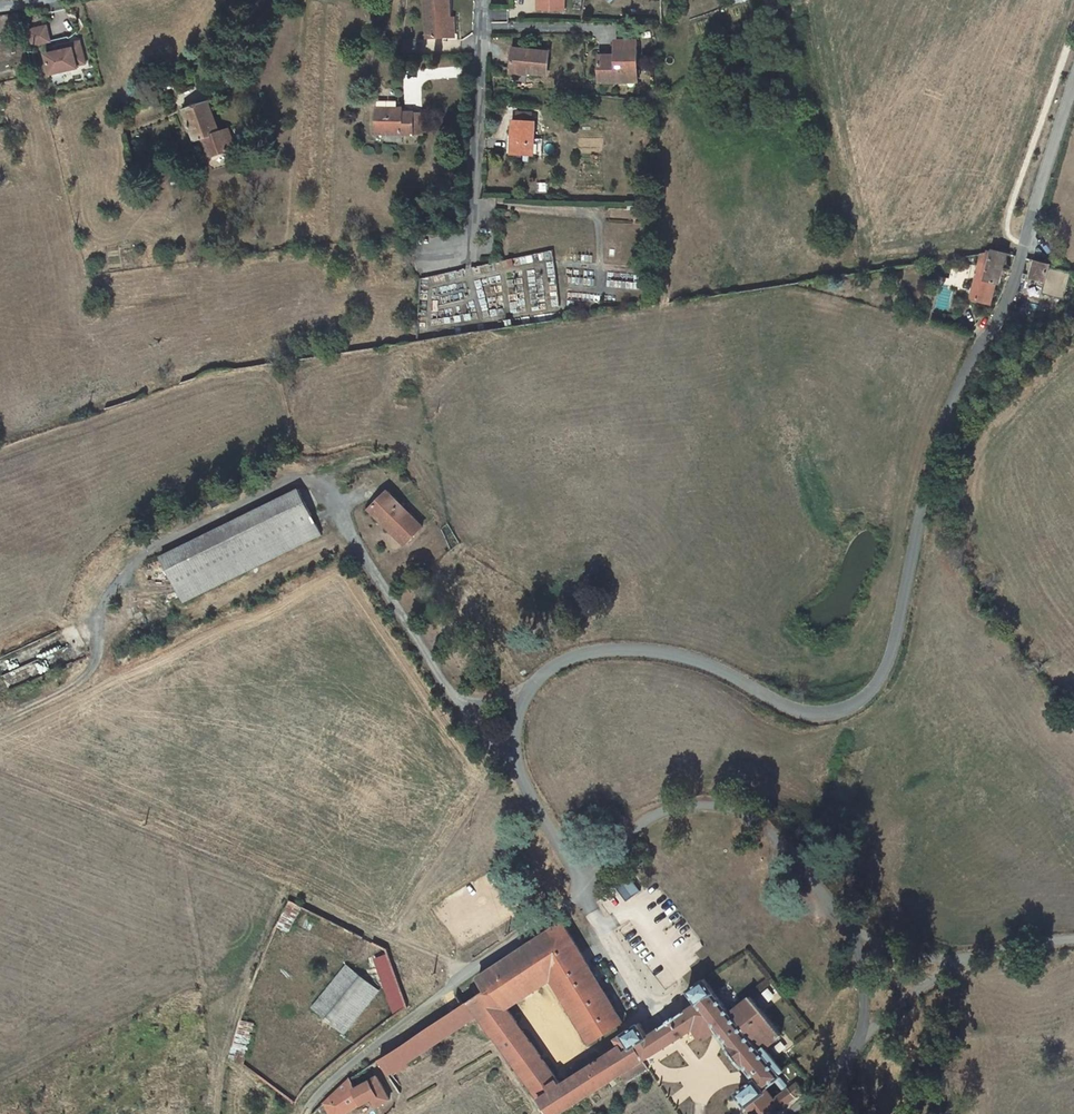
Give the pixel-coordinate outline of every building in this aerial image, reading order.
[(451,19),(450,0),(426,0),(427,38),(449,37),(448,19),(451,19)] [(538,10),(565,10),(565,0),(538,0),(538,10)] [(773,11),(785,4),(783,0),(767,0),(773,11)] [(507,23),(507,9),(491,9),(491,30),(501,30),(501,23),(507,23)] [(677,16),(661,21),(661,30),(677,25),(677,16)] [(33,30),(36,45),(50,42),(47,27),(33,30)] [(28,31),(31,46),(36,45),(33,30),(28,31)] [(616,59),(599,59),(599,83),(638,82),(638,41),(616,42),(616,45),(616,59)] [(46,55),(51,75),(78,69),(77,66),(85,64),(80,42),(69,44),(70,49),(57,52),(46,55)] [(600,53),(599,59),(616,59),(616,45),(612,45),(612,52),(600,53)] [(513,49),(511,68),(526,70),(526,73),(547,75),(549,52),(513,49)] [(235,148),(229,130),(219,133),(209,102),(196,107),(195,104),(194,103),(182,108),(195,141),(200,139),(206,157),(235,148)] [(392,113),(392,109),(376,109),(376,134),(414,134),(414,113),(403,113),(392,113)] [(423,135),(423,114),(414,113),(414,134),(423,135)] [(517,113),(517,121),(531,122),(532,113),(517,113)] [(513,121),(512,154),(533,155),(542,156),(543,139),(534,138),(535,122),(531,122),(517,121),(513,121)] [(992,252),(982,253),(977,274),(982,275),(976,300),(991,304),(997,283),(1000,284),(1009,254),(993,249),(992,252)] [(1046,282),(1047,278),(1051,267),(1051,265),(1036,261),(1031,278),(1046,282)] [(1065,270),(1051,267),(1047,278),(1062,281),(1065,270)] [(183,605),(322,540),(299,491),(160,556),(183,605)] [(407,550),(428,529),(389,491),(369,513),(407,550)] [(618,890),(627,900),(640,890),(631,879),(618,890)] [(289,933),(303,906),(290,900),(276,927),(289,933)] [(783,1035),(751,996),(730,1013),(707,982),(707,981),(705,977),(700,980),(701,981),(692,988),(691,987),(687,990),(689,993),(690,993),(697,1003),(647,1035),(642,1026),(643,1026),(640,1022),(635,1025),(636,1025),(628,1031),(628,1029),(622,1033),(623,1034),(616,1039),(620,1046),(623,1050),(608,1061),(604,1056),(562,1084),(508,1009),(502,1000),(514,992),(506,979),(538,958),(551,980),(590,1044),(624,1023),(563,921),(479,976),(478,980),(482,985),(486,991),(478,996),(462,1006),(380,1059),(390,1075),(399,1069),(401,1072),(408,1068),(409,1067),(409,1065),(409,1063),(408,1063),(478,1016),(550,1113),(561,1113),(607,1085),(622,1075),(627,1083),(654,1066),(649,1058),(655,1054),(695,1029),(702,1042),(718,1032),(729,1047),(728,1049),(741,1066),(742,1065),(754,1080),(737,1093),(753,1113),(778,1113),(781,1112),(779,1110),(797,1097),(796,1096),(805,1089),(799,1082),(791,1088),(780,1075),(784,1071),(766,1048),(783,1035)] [(388,951),(370,960),(392,1020),(406,1008),(388,951)] [(508,1009),(551,980),(538,958),(506,979),(514,992),(502,1000),(508,1009)] [(380,994),(346,967),(310,1011),(345,1038),(380,994)] [(486,991),(482,985),(474,989),(478,996),(486,991)] [(620,1046),(604,1056),(608,1061),(623,1050),(620,1046)] [(660,1062),(655,1054),(649,1058),(654,1066),(660,1062)] [(392,1078),(401,1072),(399,1069),(390,1075),(392,1078)] [(612,1093),(627,1083),(622,1075),(607,1085),(612,1093)] [(392,1098),(379,1076),(376,1077),(355,1087),(351,1079),(349,1080),(324,1103),(330,1113),(347,1113),(373,1100),(378,1108),(392,1098)]
